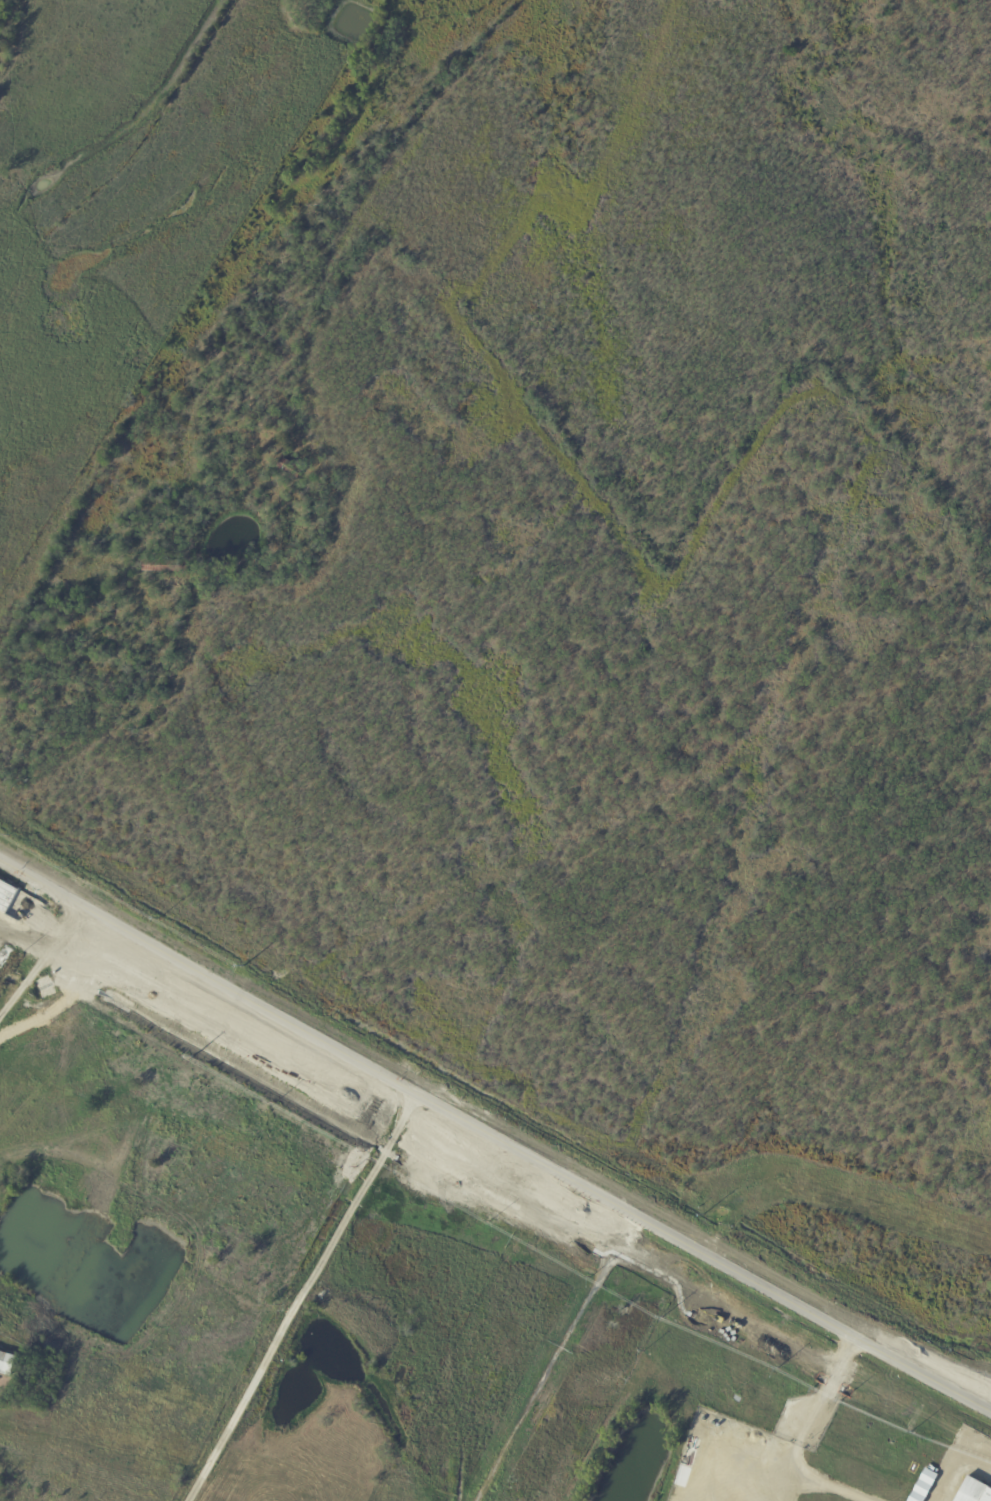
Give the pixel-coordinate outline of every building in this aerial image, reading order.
[(12,1377),(0,1374),(0,1352),(18,1358),(12,1377)] [(971,1476),(990,1487),(990,1500),(957,1500),(971,1476)]
